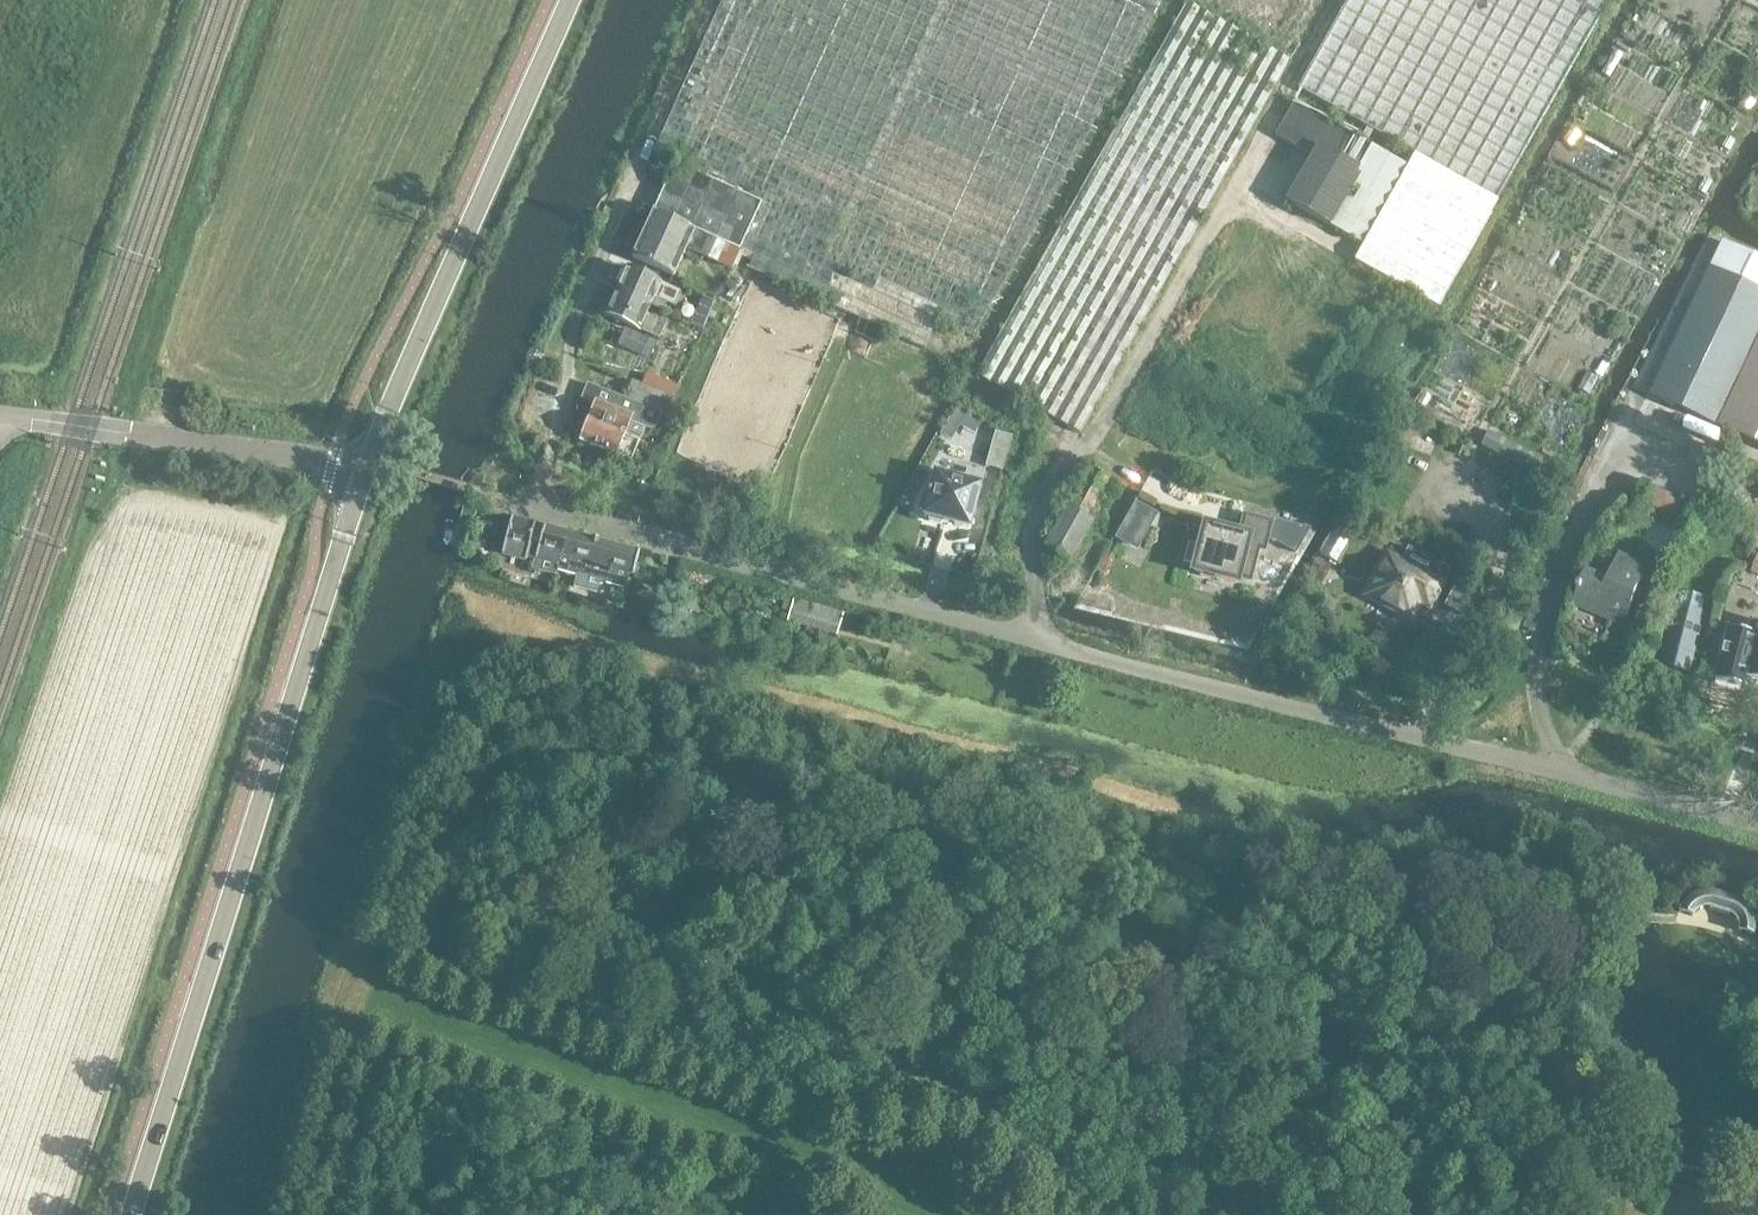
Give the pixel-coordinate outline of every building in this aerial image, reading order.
[(675,165),(676,164),(762,204),(740,250),(742,252),(754,258),(749,268),(925,349),(937,321),(974,338),(1155,16),(1119,0),(723,0),(653,155),(675,165)] [(1158,10),(1163,0),(1135,0),(1158,10)] [(1243,11),(1279,32),(1297,0),(1249,0),(1243,11)] [(1408,167),(1363,247),(1355,260),(1439,307),(1498,201),(1612,0),(1349,0),(1299,88),(1415,154),(1408,167)] [(1081,434),(1291,61),(1188,4),(977,376),(1081,434)] [(1295,102),(1275,136),(1312,157),(1285,202),(1363,247),(1408,167),(1295,102)] [(675,165),(654,212),(740,250),(762,204),(676,164),(675,165)] [(740,250),(654,212),(654,213),(634,258),(674,276),(687,249),(733,270),(735,265),(748,271),(749,268),(754,258),(742,252),(740,250)] [(1713,266),(1652,395),(1757,445),(1757,258),(1724,242),(1713,266)] [(628,269),(617,292),(651,308),(656,298),(674,307),(681,293),(628,269)] [(651,308),(617,292),(606,316),(640,332),(647,335),(659,339),(665,324),(648,316),(651,308)] [(716,303),(702,297),(697,308),(711,314),(716,303)] [(659,339),(647,335),(645,340),(656,345),(659,339)] [(657,427),(662,415),(588,384),(582,399),(596,405),(580,442),(631,462),(636,450),(622,446),(631,423),(650,430),(653,429),(656,428),(657,427)] [(1542,459),(1488,431),(1481,445),(1534,474),(1542,459)] [(1012,437),(996,433),(986,467),(1003,471),(1012,437)] [(920,511),(925,512),(924,516),(970,528),(981,484),(984,473),(967,469),(964,480),(936,472),(929,498),(924,497),(920,511)] [(1111,479),(1092,469),(1069,508),(1068,508),(1044,549),(1070,563),(1093,522),(1088,519),(1111,479)] [(1676,517),(1684,498),(1655,487),(1648,506),(1676,517)] [(463,521),(478,525),(482,509),(467,506),(463,521)] [(1154,516),(1137,506),(1119,537),(1136,547),(1154,516)] [(536,523),(513,517),(503,556),(526,562),(527,558),(535,561),(532,570),(556,576),(558,571),(568,533),(568,532),(545,526),(544,529),(536,527),(536,523)] [(1205,526),(1193,570),(1236,581),(1237,577),(1249,580),(1257,548),(1263,550),(1266,538),(1276,541),(1296,553),(1311,527),(1275,518),(1273,525),(1245,517),(1240,536),(1205,526)] [(1337,525),(1320,554),(1337,563),(1354,534),(1337,525)] [(568,533),(558,571),(583,577),(580,589),(603,595),(606,583),(630,590),(640,552),(568,533)] [(1431,605),(1450,571),(1410,550),(1403,563),(1387,555),(1365,596),(1411,620),(1422,600),(1431,605)] [(1757,576),(1757,555),(1757,554),(1750,573),(1757,576)] [(1581,590),(1575,606),(1624,626),(1635,600),(1632,599),(1635,592),(1638,593),(1649,566),(1621,555),(1610,581),(1589,572),(1583,586),(1581,585),(1579,589),(1581,590)] [(1317,559),(1306,578),(1319,586),(1330,567),(1317,559)] [(1467,617),(1481,592),(1460,580),(1446,606),(1467,617)] [(1692,674),(1711,598),(1681,590),(1661,666),(1692,674)] [(845,612),(795,598),(791,613),(840,627),(845,612)] [(1715,680),(1750,689),(1757,662),(1757,663),(1757,635),(1728,627),(1715,680)] [(1683,907),(1679,912),(1694,917),(1696,914),(1699,912),(1703,910),(1708,909),(1711,909),(1712,909),(1712,910),(1727,915),(1728,914),(1732,917),(1734,919),(1736,921),(1737,924),(1738,927),(1738,932),(1753,936),(1754,929),(1753,921),(1752,918),(1748,910),(1744,906),(1739,902),(1733,900),(1712,893),(1706,893),(1701,894),(1695,896),(1691,898),(1688,901),(1683,907)]
